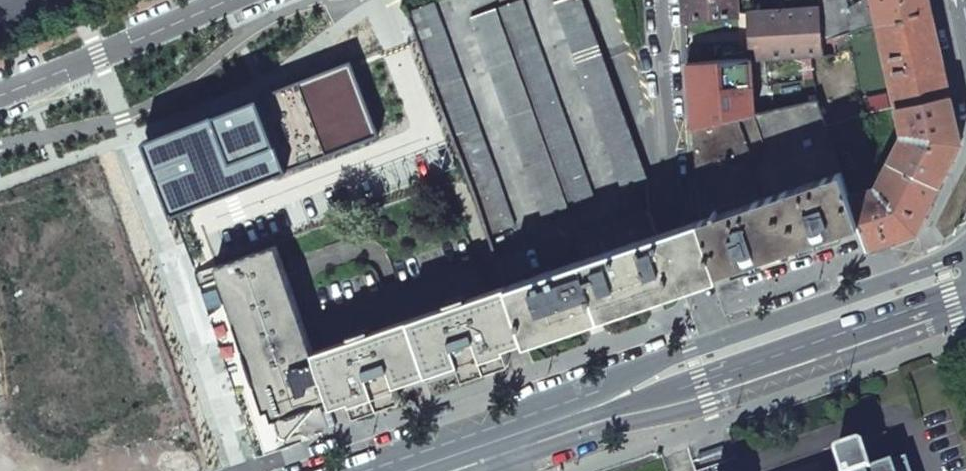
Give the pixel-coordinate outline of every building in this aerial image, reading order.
[(569,208),(595,199),(521,0),(520,0),(496,9),(569,208)] [(584,0),(562,0),(554,3),(622,190),(648,181),(584,0)] [(684,19),(740,14),(739,0),(683,0),(684,19)] [(820,5),(821,41),(877,24),(872,0),(863,0),(847,10),(845,0),(819,0),(820,5)] [(877,24),(932,11),(930,2),(929,0),(872,0),(877,24)] [(515,227),(434,3),(407,12),(489,236),(515,227)] [(748,9),(750,60),(810,57),(822,56),(821,41),(820,5),(786,7),(748,9)] [(569,208),(496,9),(471,18),(544,216),(569,208)] [(932,11),(877,24),(897,107),(950,95),(941,53),(932,11)] [(750,60),(687,64),(693,128),(738,118),(753,115),(750,60)] [(348,67),(140,147),(166,214),(374,133),(348,67)] [(903,135),(890,161),(939,186),(957,150),(961,142),(950,95),(897,107),(903,135)] [(696,167),(699,220),(841,171),(836,154),(825,123),(817,100),(753,115),(738,118),(750,149),(696,167)] [(867,144),(858,116),(836,123),(826,126),(836,154),(867,144)] [(693,128),(696,167),(750,149),(738,118),(693,128)] [(858,193),(850,196),(860,224),(864,238),(868,248),(876,245),(887,241),(915,232),(939,186),(890,161),(875,187),(858,193)] [(841,171),(699,220),(718,273),(769,256),(808,242),(860,224),(850,196),(841,171)] [(659,234),(650,209),(573,235),(583,261),(659,234)] [(679,227),(659,234),(583,261),(505,287),(525,340),(591,317),(653,295),(678,287),(698,280),(718,273),(699,220),(679,227)] [(468,238),(391,265),(396,281),(381,287),(377,275),(374,271),(312,292),(331,346),(487,293),(468,238)] [(254,382),(263,409),(268,407),(278,435),(279,436),(280,437),(282,438),(283,439),(284,439),(286,439),(288,438),(308,415),(317,405),(317,404),(329,400),(313,352),(276,246),(215,267),(254,382)] [(194,274),(257,458),(276,452),(286,441),(288,438),(286,439),(284,439),(283,439),(282,438),(280,437),(279,436),(278,435),(268,407),(263,409),(215,267),(194,274)] [(332,406),(350,400),(354,412),(377,404),(400,396),(396,384),(459,362),(464,374),(487,366),(510,359),(505,346),(515,343),(525,340),(505,287),(487,293),(331,346),(313,352),(329,400),(332,406)] [(831,390),(848,383),(847,379),(845,375),(828,382),(831,390)] [(865,449),(860,446),(837,455),(834,459),(839,470),(872,470),(865,449)] [(906,462),(892,467),(880,470),(909,470),(906,462)]
